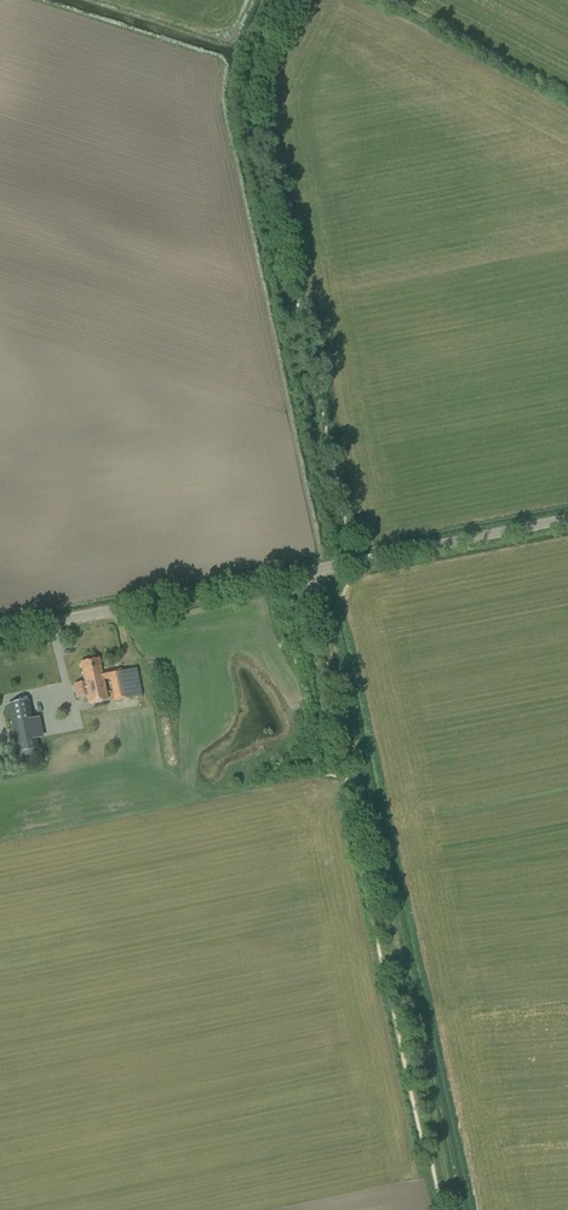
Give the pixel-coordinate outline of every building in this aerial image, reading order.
[(103,678),(104,681),(110,679),(114,701),(126,699),(126,698),(142,695),(137,669),(120,672),(119,669),(102,672),(99,658),(80,662),(84,682),(85,682),(85,684),(92,683),(92,680),(103,678)] [(107,700),(104,681),(103,678),(92,680),(92,683),(85,684),(85,682),(84,682),(74,684),(77,697),(86,696),(88,704),(107,700)] [(8,705),(11,723),(32,719),(29,701),(8,705)] [(38,746),(36,738),(36,737),(14,741),(16,750),(38,746)]
